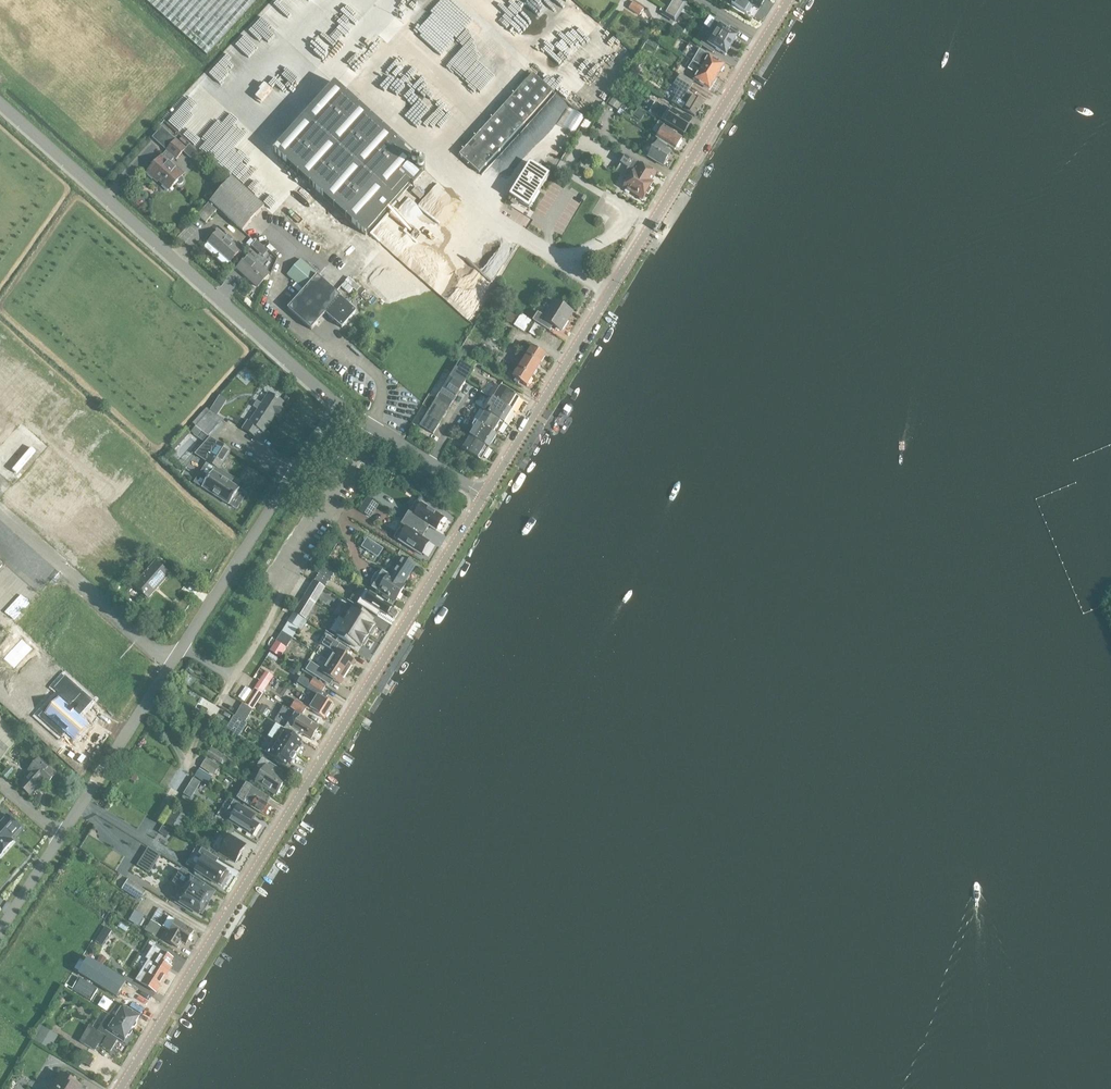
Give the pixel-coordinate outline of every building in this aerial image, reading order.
[(207,55),(257,0),(146,0),(207,55)] [(196,88),(245,93),(249,59),(271,61),(261,52),(267,49),(265,47),(269,43),(257,45),(254,39),(260,36),(258,28),(281,31),(281,25),(287,24),(291,20),(292,10),(297,8),(298,13),(313,11),(318,16),(322,13),(334,15),(335,4),(338,4),(337,0),(279,0),(196,88)] [(571,4),(570,0),(554,0),(548,1),(557,8),(551,9),(553,17),(548,22),(543,17),(546,14),(543,12),(544,11),(536,12),(523,26),(536,37),(539,33),(547,31),(571,4)] [(639,14),(645,7),(636,0),(630,6),(639,14)] [(682,0),(671,0),(662,15),(675,23),(687,3),(682,0)] [(747,14),(747,13),(745,12),(749,4),(759,9),(765,0),(725,0),(747,14)] [(701,46),(713,53),(716,50),(725,55),(725,56),(726,55),(730,49),(730,48),(732,44),(732,45),(733,44),(736,38),(737,37),(736,37),(727,31),(729,27),(717,20),(701,46)] [(657,50),(659,45),(649,39),(646,44),(657,50)] [(644,46),(640,52),(639,51),(637,56),(640,58),(643,53),(642,53),(646,47),(644,46)] [(724,65),(709,56),(700,50),(692,63),(702,68),(717,77),(724,65)] [(637,68),(642,64),(639,60),(634,63),(637,68)] [(692,63),(688,60),(685,67),(688,69),(694,72),(696,69),(700,71),(695,80),(709,89),(717,77),(702,68),(692,63)] [(677,79),(677,80),(690,88),(694,82),(680,74),(677,79)] [(479,173),(552,92),(533,75),(460,155),(479,173)] [(703,103),(693,97),(688,93),(690,88),(677,80),(674,85),(678,87),(673,94),(676,96),(672,103),(695,117),(703,103)] [(366,235),(369,232),(411,184),(414,187),(423,176),(421,174),(420,175),(411,167),(412,166),(410,165),(416,158),(335,84),(273,152),(366,235)] [(618,110),(624,102),(615,95),(609,104),(618,110)] [(691,123),(669,110),(662,121),(684,134),(691,123)] [(675,150),(682,138),(663,127),(656,138),(675,150)] [(176,160),(186,149),(162,128),(153,138),(167,151),(162,157),(161,157),(147,173),(154,180),(156,178),(169,191),(183,176),(169,164),(175,158),(176,160)] [(663,166),(671,154),(665,150),(667,147),(658,142),(648,157),(663,166)] [(656,175),(633,161),(626,156),(617,171),(625,176),(630,169),(634,172),(632,175),(651,187),(653,183),(651,182),(656,175)] [(186,172),(196,164),(192,159),(182,167),(186,172)] [(530,162),(520,179),(540,192),(550,175),(530,162)] [(651,187),(632,175),(624,188),(643,200),(651,187)] [(232,178),(229,181),(198,216),(206,224),(218,210),(242,231),(264,207),(232,178)] [(540,192),(520,179),(509,196),(529,208),(540,192)] [(420,200),(425,195),(416,187),(412,192),(420,200)] [(240,251),(230,242),(233,239),(228,234),(225,238),(219,231),(208,243),(230,263),(240,251)] [(258,288),(270,275),(248,256),(237,269),(258,288)] [(342,329),(356,312),(340,298),(341,297),(317,276),(318,275),(301,260),(288,276),(305,291),(288,310),(311,331),(326,315),(342,329)] [(349,276),(340,289),(348,295),(354,287),(358,290),(362,285),(349,276)] [(553,300),(543,316),(538,313),(533,321),(550,331),(553,326),(561,331),(573,312),(553,300)] [(503,319),(514,326),(524,332),(531,320),(521,314),(519,318),(508,311),(503,319)] [(469,350),(474,342),(468,338),(464,346),(469,350)] [(532,347),(526,357),(540,366),(546,356),(538,351),(539,349),(536,347),(534,348),(532,347)] [(463,357),(460,362),(459,362),(453,373),(466,381),(476,365),(463,357)] [(540,366),(526,357),(519,368),(533,376),(540,366)] [(533,376),(519,368),(513,378),(515,380),(514,382),(518,384),(519,382),(527,387),(533,376)] [(453,373),(449,378),(463,386),(466,381),(453,373)] [(460,392),(463,386),(449,378),(446,383),(460,392)] [(446,383),(443,389),(456,397),(460,392),(446,383)] [(500,387),(493,399),(512,412),(520,399),(500,387)] [(453,402),(456,397),(443,389),(439,394),(453,402)] [(453,402),(439,394),(436,399),(450,408),(453,402)] [(267,397),(262,404),(257,401),(254,407),(259,410),(250,423),(248,421),(243,428),(256,437),(260,429),(264,432),(281,407),(267,397)] [(436,399),(433,405),(446,413),(450,408),(436,399)] [(512,412),(493,399),(485,412),(505,424),(512,412)] [(443,418),(446,413),(433,405),(429,410),(443,418)] [(206,441),(224,419),(208,406),(194,422),(197,425),(193,430),(206,441)] [(443,418),(429,410),(426,415),(440,424),(443,418)] [(505,424),(485,412),(477,424),(497,436),(505,424)] [(436,429),(440,424),(426,415),(423,421),(436,429)] [(433,435),(436,429),(423,421),(419,426),(433,435)] [(497,436),(477,424),(470,437),(489,449),(497,436)] [(489,449),(470,437),(462,450),(481,462),(489,449)] [(231,452),(212,439),(210,438),(196,455),(215,468),(214,469),(232,481),(233,479),(219,470),(231,452)] [(194,483),(229,505),(239,490),(231,483),(232,481),(214,469),(206,464),(194,483)] [(385,520),(391,508),(367,497),(361,510),(373,516),(373,515),(385,520)] [(405,519),(424,531),(427,525),(436,531),(444,518),(416,501),(405,519)] [(424,531),(405,519),(394,538),(421,555),(429,542),(420,536),(424,531)] [(362,546),(380,556),(385,546),(368,536),(362,546)] [(404,583),(415,565),(403,557),(391,577),(383,572),(374,588),(396,601),(406,585),(404,583)] [(149,598),(170,574),(156,562),(135,585),(149,598)] [(315,604),(325,589),(314,582),(306,594),(304,597),(315,604)] [(386,619),(392,610),(393,608),(385,602),(384,605),(364,593),(358,602),(386,619)] [(306,619),(315,604),(304,597),(301,603),(295,612),(306,619)] [(338,618),(368,636),(369,634),(371,636),(376,628),(374,627),(375,625),(371,623),(373,619),(347,604),(338,618)] [(294,613),(282,632),(293,638),(299,629),(298,629),(304,619),(294,613)] [(338,618),(330,632),(355,648),(357,645),(361,647),(363,645),(364,646),(369,639),(367,638),(368,636),(338,618)] [(293,638),(282,632),(270,651),(281,658),(293,638)] [(334,652),(329,660),(349,672),(356,660),(339,651),(342,645),(328,637),(323,645),(334,652)] [(18,653),(27,643),(22,638),(4,659),(14,668),(23,657),(18,653)] [(276,674),(285,661),(277,656),(268,668),(276,674)] [(349,672),(329,660),(324,670),(312,663),(307,671),(322,680),(326,674),(342,684),(349,672)] [(268,687),(274,677),(266,672),(260,681),(268,687)] [(325,686),(314,679),(304,673),(302,677),(298,683),(312,692),(308,698),(330,711),(334,703),(324,697),(326,695),(322,692),(325,686)] [(253,710),(264,694),(255,689),(245,704),(253,710)] [(296,701),(291,709),(302,715),(307,708),(325,719),(330,711),(308,698),(303,706),(296,701)] [(47,720),(74,742),(87,727),(60,705),(47,720)] [(315,725),(301,716),(284,706),(274,722),(277,725),(285,729),(297,737),(300,732),(312,739),(314,736),(317,735),(318,735),(317,732),(320,727),(315,725)] [(0,716),(0,763),(24,737),(0,716)] [(296,741),(298,738),(297,737),(285,729),(277,725),(269,737),(274,741),(298,755),(298,754),(300,754),(302,751),(301,750),(303,746),(296,741)] [(298,755),(274,741),(269,737),(261,750),(267,753),(282,763),(285,760),(292,764),(294,760),(296,760),(298,758),(297,756),(298,755)] [(225,758),(210,749),(207,755),(221,764),(225,758)] [(47,785),(57,773),(39,758),(29,769),(32,772),(20,785),(30,794),(42,780),(47,785)] [(276,794),(286,778),(280,774),(283,770),(263,758),(250,778),(276,794)] [(208,759),(203,767),(214,774),(219,766),(208,759)] [(201,770),(197,776),(208,783),(212,777),(201,770)] [(184,794),(191,798),(200,783),(194,778),(184,794)] [(269,797),(248,784),(239,798),(266,815),(271,806),(266,803),(269,797)] [(263,819),(239,804),(230,799),(218,820),(221,822),(226,825),(229,821),(253,835),(260,824),(250,818),(253,814),(263,820),(263,819)] [(177,834),(178,832),(180,832),(189,817),(176,809),(166,824),(167,825),(166,827),(177,834)] [(0,824),(0,855),(1,855),(14,841),(11,838),(21,827),(8,815),(0,824)] [(230,836),(219,853),(236,863),(246,846),(230,836)] [(219,859),(202,849),(198,847),(187,866),(196,871),(218,884),(226,870),(212,862),(215,857),(219,859)] [(149,849),(145,855),(156,862),(160,856),(149,849)] [(207,893),(210,888),(182,871),(174,884),(179,887),(172,897),(200,914),(201,912),(203,913),(209,904),(207,902),(211,895),(207,893)] [(140,901),(146,891),(129,880),(122,890),(140,901)] [(187,944),(195,931),(178,921),(177,922),(172,919),(173,917),(159,908),(145,930),(160,939),(166,929),(171,932),(166,940),(179,948),(182,942),(187,944)] [(136,909),(130,919),(140,925),(147,915),(136,909)] [(103,946),(112,931),(105,927),(96,942),(103,946)] [(173,958),(154,946),(146,958),(149,960),(139,977),(145,981),(150,972),(164,980),(169,972),(166,970),(173,958)] [(89,959),(79,974),(88,979),(94,982),(117,996),(126,981),(89,959)] [(145,981),(139,977),(136,980),(156,993),(164,980),(150,972),(145,981)] [(98,989),(92,986),(94,982),(88,979),(86,982),(80,978),(72,990),(91,1001),(98,989)] [(120,1005),(119,1005),(110,999),(103,1011),(133,1029),(141,1016),(124,1005),(123,1007),(120,1005)] [(133,1029),(103,1011),(92,1028),(89,1026),(80,1042),(84,1044),(95,1051),(99,1044),(111,1051),(119,1039),(125,1042),(133,1029)] [(52,1047),(59,1033),(43,1025),(36,1039),(52,1047)] [(91,1067),(95,1060),(85,1054),(80,1061),(91,1067)] [(51,1088),(78,1088),(80,1085),(60,1074),(51,1088)]
